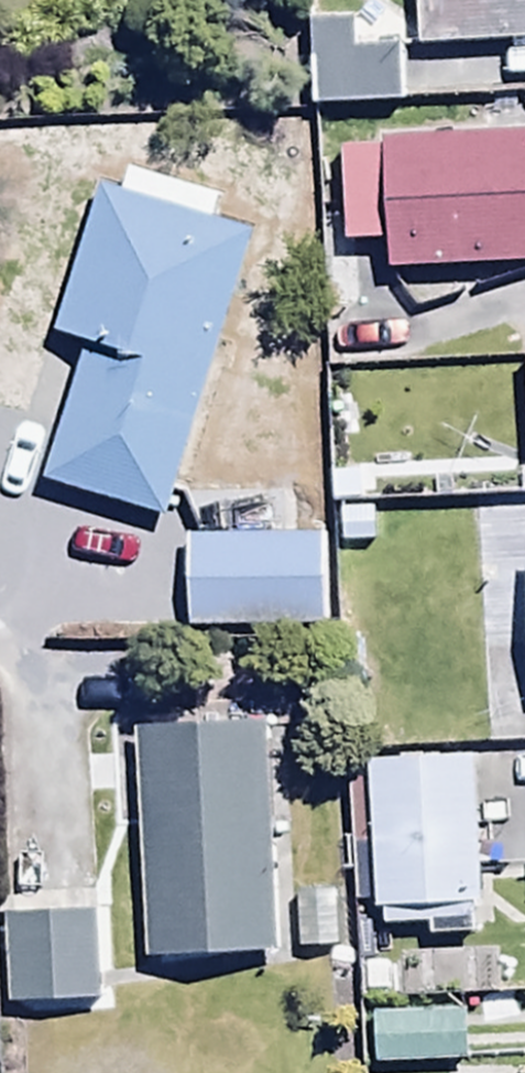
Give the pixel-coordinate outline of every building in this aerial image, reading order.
[(424,59),(524,53),(524,0),(421,0),(424,59)] [(308,32),(312,116),(411,113),(408,58),(361,60),(360,30),(308,32)] [(346,153),(350,255),(395,253),(396,280),(524,274),(524,144),(346,153)] [(170,532),(259,244),(218,232),(226,206),(137,178),(128,205),(104,197),(57,347),(88,357),(46,494),(170,532)] [(334,548),(191,548),(191,638),(334,638),(334,548)] [(280,964),(271,737),(145,741),(153,968),(280,964)] [(489,931),(478,772),(376,779),(387,940),(434,937),(435,951),(481,948),(480,932),(489,931)] [(103,926),(11,928),(13,1014),(105,1012),(103,926)] [(381,1024),(381,1072),(469,1072),(469,1023),(381,1024)]
